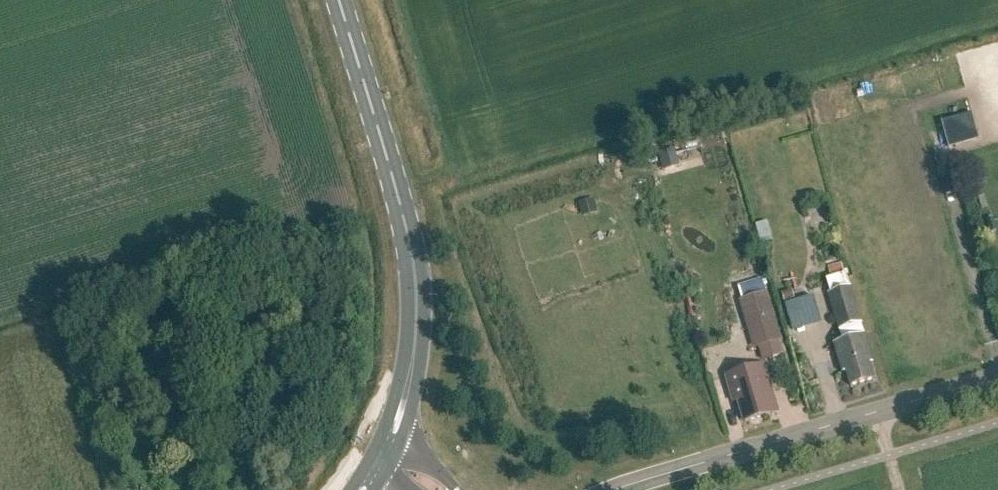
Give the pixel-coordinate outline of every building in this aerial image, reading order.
[(942,123),(947,139),(976,130),(972,114),(942,123)] [(768,222),(756,225),(760,241),(772,238),(768,222)] [(829,277),(843,273),(840,263),(826,267),(829,277)] [(841,331),(861,325),(850,289),(830,295),(841,331)] [(768,292),(740,301),(754,350),(782,342),(768,292)] [(815,293),(787,300),(794,328),(822,321),(815,293)] [(873,365),(864,335),(834,344),(843,374),(846,373),(851,387),(875,380),(870,366),(873,365)] [(777,413),(763,366),(727,377),(735,402),(739,401),(746,423),(777,413)]
